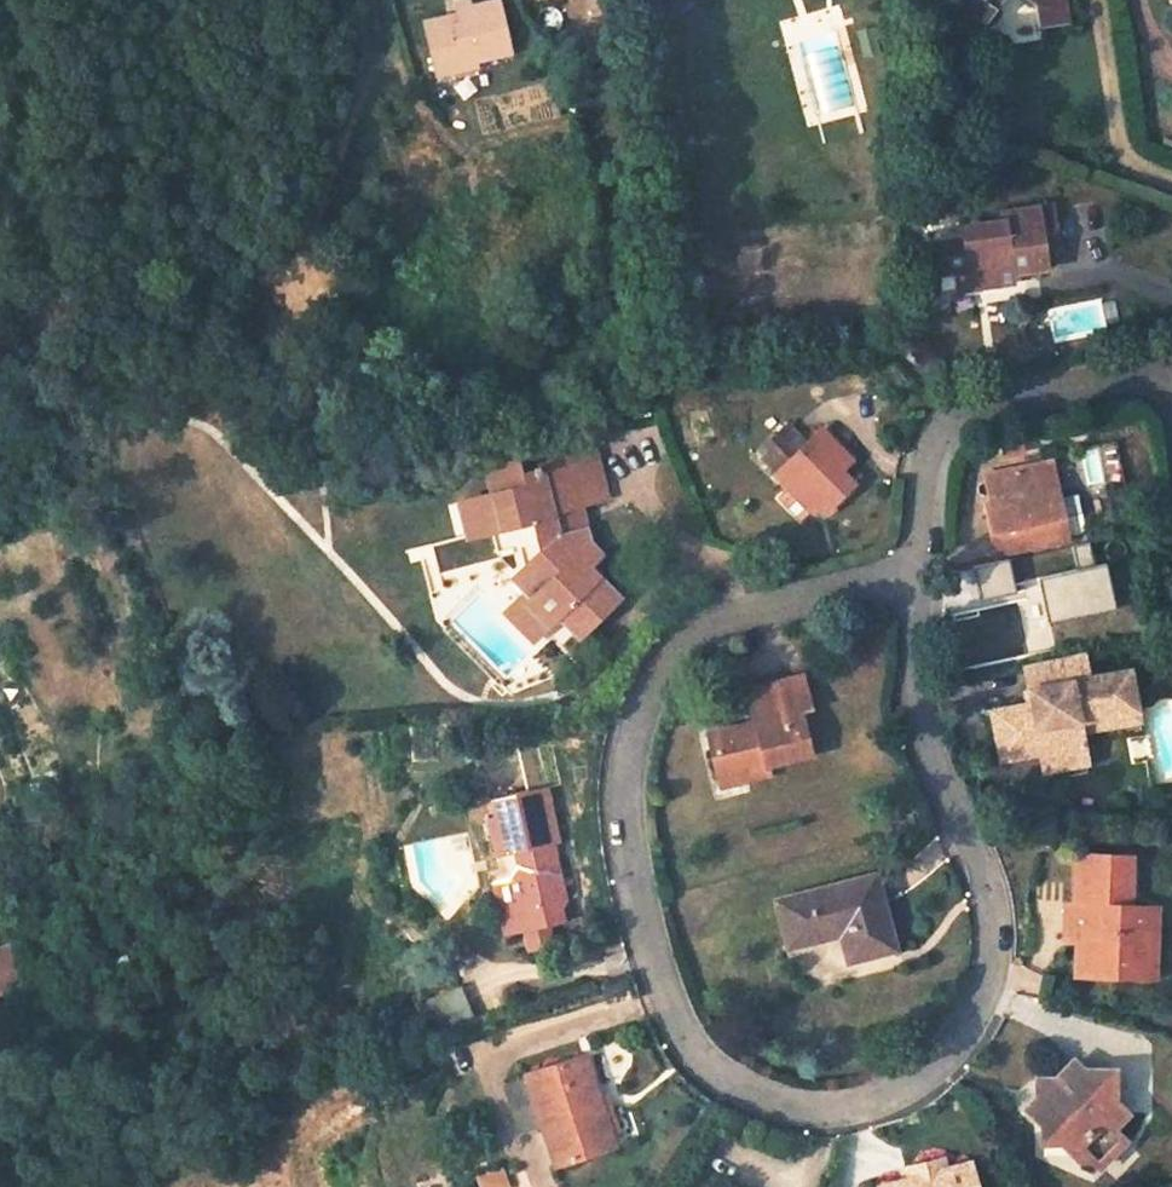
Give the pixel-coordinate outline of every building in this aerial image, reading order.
[(513,46),(502,0),(473,0),(472,0),(456,0),(458,9),(460,19),(451,22),(451,21),(449,12),(425,20),(427,28),(438,66),(513,46)] [(947,35),(987,30),(1010,0),(942,0),(947,35)] [(1038,8),(1042,32),(1071,28),(1068,0),(1028,0),(1038,8)] [(449,12),(451,21),(451,22),(460,19),(458,9),(449,12)] [(957,290),(1001,285),(1000,268),(1012,267),(1013,274),(1041,270),(1038,249),(1058,246),(1054,207),(1004,213),(1005,222),(967,227),(968,240),(933,244),(936,274),(955,272),(957,290)] [(1000,268),(1001,285),(1014,284),(1013,274),(1012,267),(1000,268)] [(957,290),(955,272),(936,274),(939,292),(957,290)] [(853,461),(822,427),(807,442),(787,421),(771,435),(776,440),(760,455),(789,486),(795,480),(824,512),(855,483),(843,470),(853,461)] [(1087,487),(1124,480),(1117,440),(1079,447),(1087,487)] [(592,451),(532,468),(534,473),(520,477),(516,463),(486,472),(492,497),(459,507),(468,541),(491,535),(497,558),(518,553),(523,571),(512,582),(532,603),(527,609),(549,631),(559,622),(579,641),(617,605),(585,572),(598,559),(588,548),(584,533),(572,536),(565,510),(577,507),(605,499),(592,451)] [(1000,552),(1071,536),(1054,459),(996,472),(995,496),(997,509),(991,510),(1000,552)] [(824,512),(795,480),(789,486),(817,518),(824,512)] [(565,510),(572,536),(584,533),(577,507),(565,510)] [(979,566),(985,597),(1016,590),(1010,560),(979,566)] [(1041,576),(1050,620),(1117,605),(1107,562),(1041,576)] [(513,622),(535,644),(549,631),(527,609),(513,622)] [(1093,678),(1089,653),(1072,656),(1024,666),(1029,691),(1076,681),(1093,678)] [(1093,678),(1076,681),(1078,691),(1084,722),(1142,710),(1134,669),(1093,678)] [(772,760),(816,751),(807,706),(818,704),(811,671),(756,682),(764,721),(755,724),(754,717),(713,726),(722,770),(749,764),(751,773),(774,768),(772,760)] [(1084,722),(1078,691),(1048,697),(1050,708),(1038,711),(1036,702),(995,711),(1005,762),(1045,753),(1049,773),(1059,770),(1093,764),(1086,732),(1084,722)] [(1142,710),(1084,722),(1086,732),(1144,721),(1142,710)] [(724,779),(751,773),(749,764),(722,770),(724,779)] [(517,861),(508,876),(492,880),(499,910),(504,935),(523,931),(564,923),(561,908),(566,898),(566,891),(561,872),(546,866),(542,843),(559,840),(547,784),(492,795),(496,812),(486,815),(495,853),(514,849),(517,861)] [(1075,903),(1074,936),(1093,937),(1093,944),(1087,945),(1086,973),(1138,975),(1138,967),(1164,968),(1166,931),(1155,930),(1156,907),(1138,906),(1140,857),(1086,855),(1083,904),(1075,903)] [(872,874),(773,895),(783,941),(837,930),(844,960),(888,950),(872,874)] [(1156,907),(1155,930),(1166,931),(1167,907),(1156,907)] [(551,926),(523,931),(527,953),(555,947),(551,926)] [(15,966),(25,988),(32,985),(18,953),(0,960),(0,972),(15,966)] [(25,988),(15,966),(0,972),(0,997),(25,988)] [(1138,975),(1164,976),(1164,968),(1138,967),(1138,975)] [(582,1056),(524,1076),(539,1121),(543,1132),(553,1128),(564,1161),(612,1146),(582,1056)] [(1056,1083),(1036,1102),(1026,1111),(1038,1126),(1038,1144),(1069,1143),(1075,1149),(1076,1161),(1085,1160),(1093,1168),(1118,1144),(1109,1132),(1123,1118),(1111,1105),(1111,1074),(1082,1074),(1073,1066),(1056,1083)] [(539,1121),(524,1076),(504,1082),(519,1128),(539,1121)] [(1036,1102),(1056,1083),(1037,1081),(1036,1102)] [(564,1161),(553,1128),(543,1132),(554,1164),(564,1161)] [(948,1157),(936,1160),(939,1170),(951,1168),(948,1157)] [(971,1163),(951,1168),(939,1170),(936,1160),(911,1166),(914,1177),(903,1179),(874,1186),(978,1186),(971,1163)] [(903,1179),(914,1177),(911,1166),(901,1169),(903,1179)]
